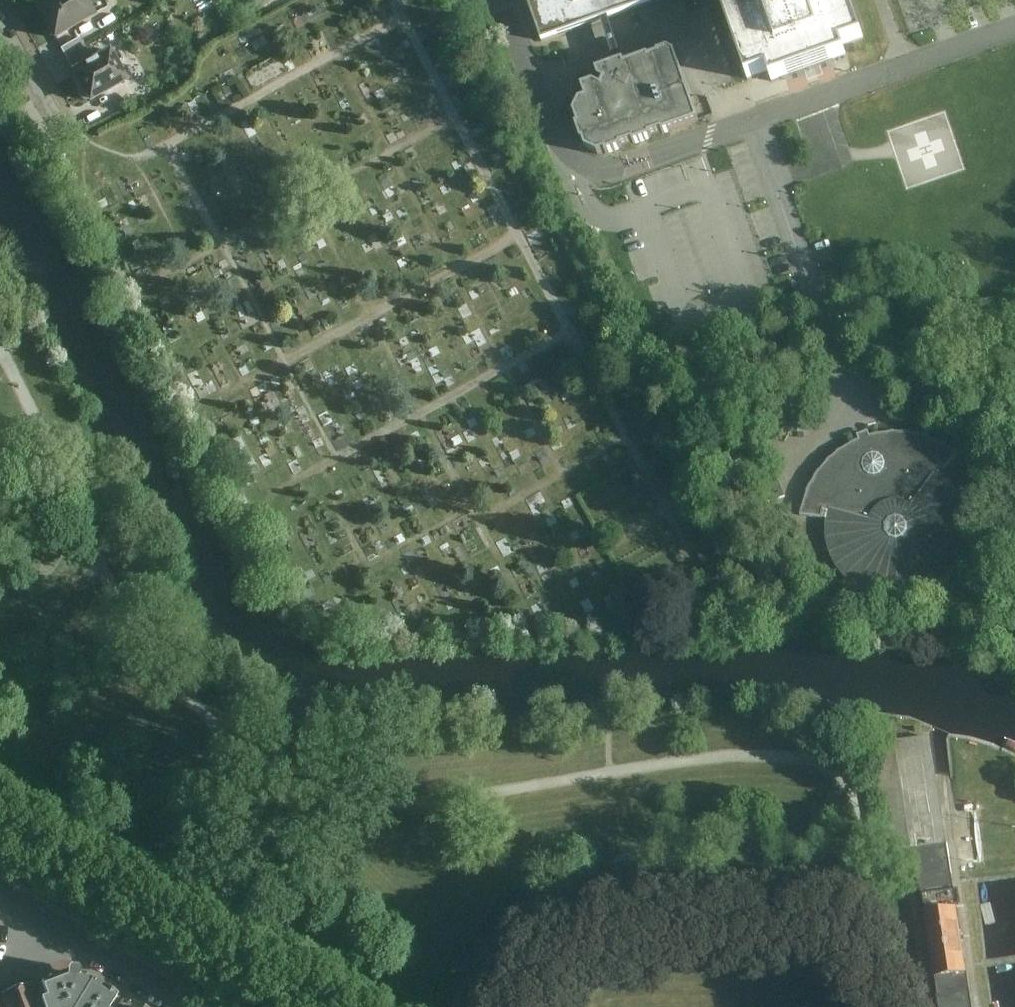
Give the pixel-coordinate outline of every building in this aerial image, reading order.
[(88,0),(58,0),(38,12),(60,48),(102,23),(88,0)] [(541,47),(673,0),(524,0),(541,47)] [(755,87),(775,81),(780,95),(856,70),(852,60),(873,53),(855,0),(723,0),(755,87)] [(165,4),(143,16),(151,30),(173,18),(165,4)] [(636,70),(635,66),(608,75),(610,82),(617,86),(612,93),(604,88),(593,92),(597,104),(590,106),(584,119),(596,152),(612,159),(706,126),(681,53),(636,70)] [(134,87),(115,55),(78,76),(96,108),(134,87)] [(860,436),(852,440),(842,447),(833,454),(824,463),(819,469),(812,480),(805,495),(802,506),(801,514),(828,518),(828,520),(828,536),(831,550),(838,564),(846,575),(857,585),(870,592),(885,596),(899,598),(916,596),(930,590),(942,583),(952,572),(961,561),(967,547),(970,532),(969,517),(967,503),(959,489),(950,477),(941,470),(943,468),(945,469),(960,451),(950,443),(938,437),(926,433),(915,430),(901,429),(889,429),(879,430),(871,432),(870,428),(864,430),(858,431),(860,436)] [(946,844),(929,736),(867,744),(886,851),(912,847),(923,911),(956,906),(946,844)] [(965,971),(956,906),(923,911),(933,976),(965,971)] [(65,975),(40,985),(44,995),(41,996),(38,997),(42,1006),(106,1006),(112,997),(76,976),(77,968),(74,965),(68,965),(65,968),(65,975)] [(965,971),(933,976),(937,1006),(971,1006),(965,971)] [(29,987),(0,998),(0,999),(3,1006),(36,1006),(29,987)]
